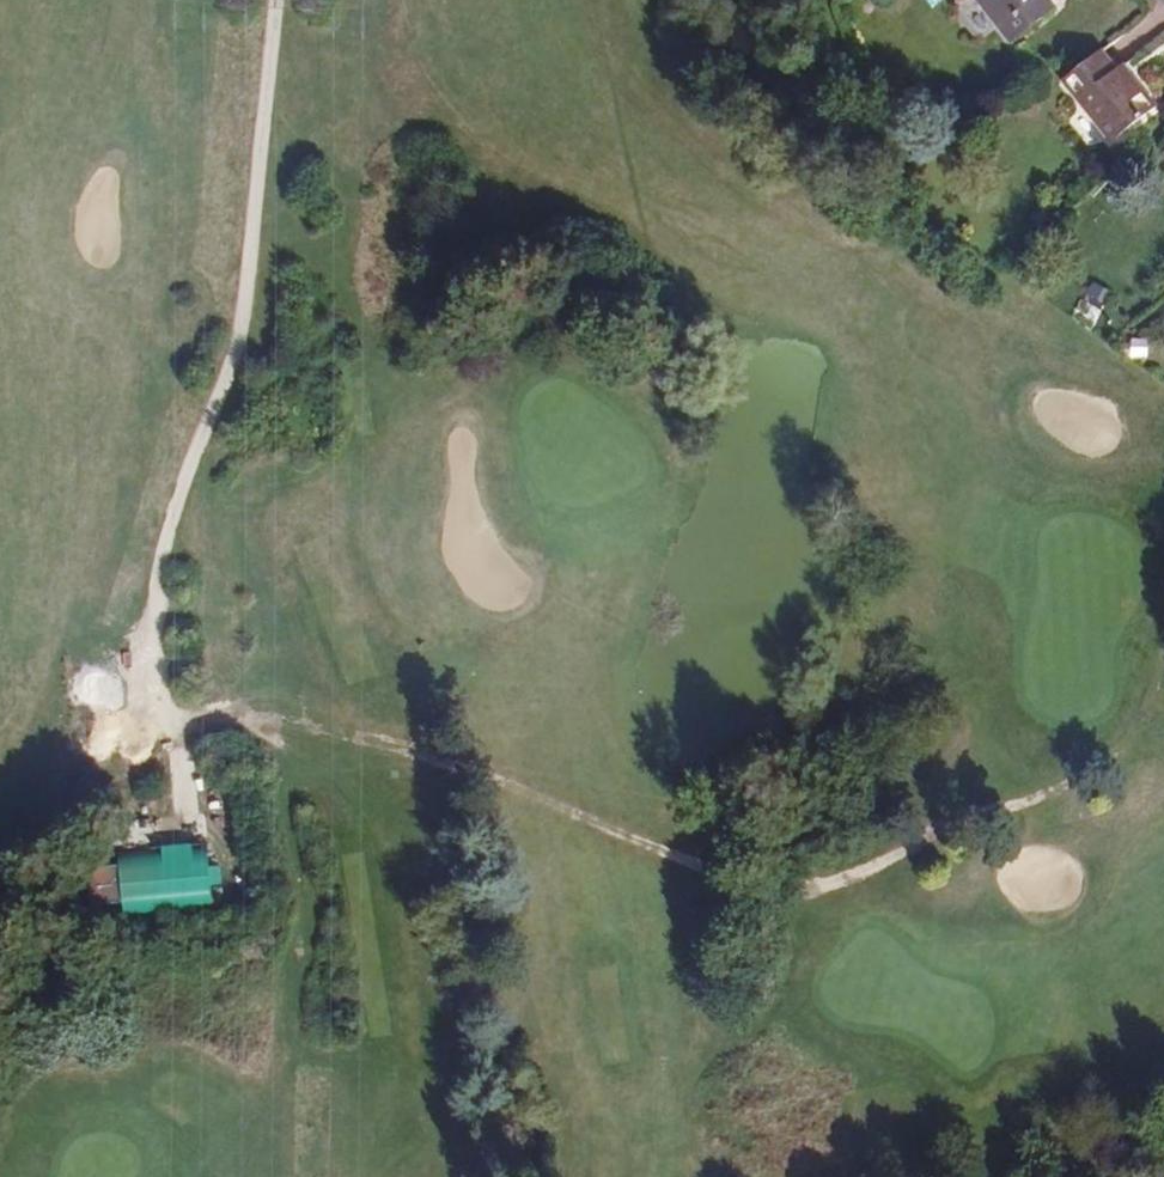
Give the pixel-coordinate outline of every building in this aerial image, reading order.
[(1054,0),(982,0),(1015,42),(1059,7),(1054,0)] [(1121,69),(1106,51),(1067,82),(1114,140),(1159,105),(1128,65),(1121,69)] [(209,847),(192,849),(193,871),(164,872),(163,850),(119,854),(124,914),(213,907),(209,847)] [(91,870),(94,897),(117,895),(114,868),(91,870)]
